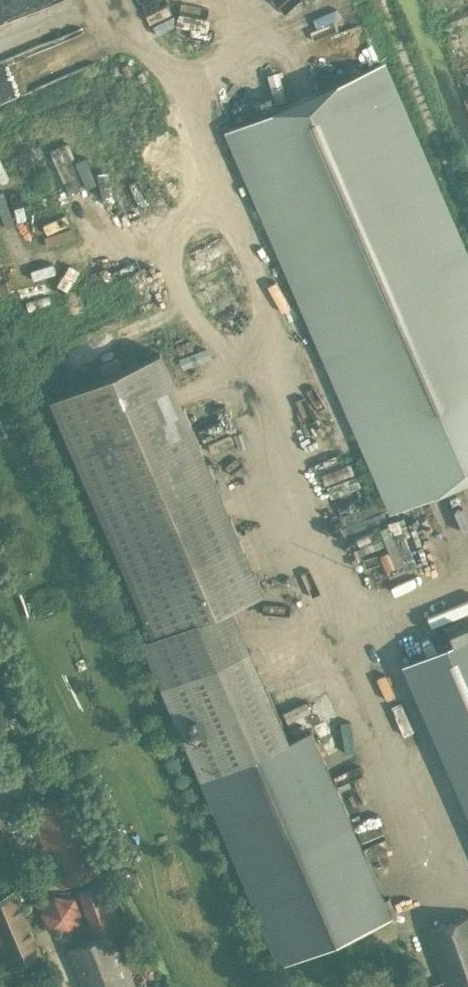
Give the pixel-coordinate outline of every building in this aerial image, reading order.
[(467,478),(467,260),(383,62),(230,127),(264,206),(260,208),(271,234),(275,232),(395,510),(467,478)] [(143,641),(225,831),(282,962),(392,915),(356,831),(312,729),(291,738),(232,604),(264,590),(161,350),(51,398),(154,636),(143,641)] [(401,663),(467,815),(467,634),(401,663)] [(30,808),(39,831),(61,886),(100,871),(84,831),(69,792),(30,808)] [(9,862),(0,844),(0,866),(9,862)] [(113,930),(123,926),(104,879),(78,889),(97,936),(69,947),(85,986),(135,986),(113,930)] [(41,953),(13,889),(0,894),(0,970),(41,953)] [(454,920),(427,930),(444,980),(425,986),(467,986),(467,916),(454,920)]
